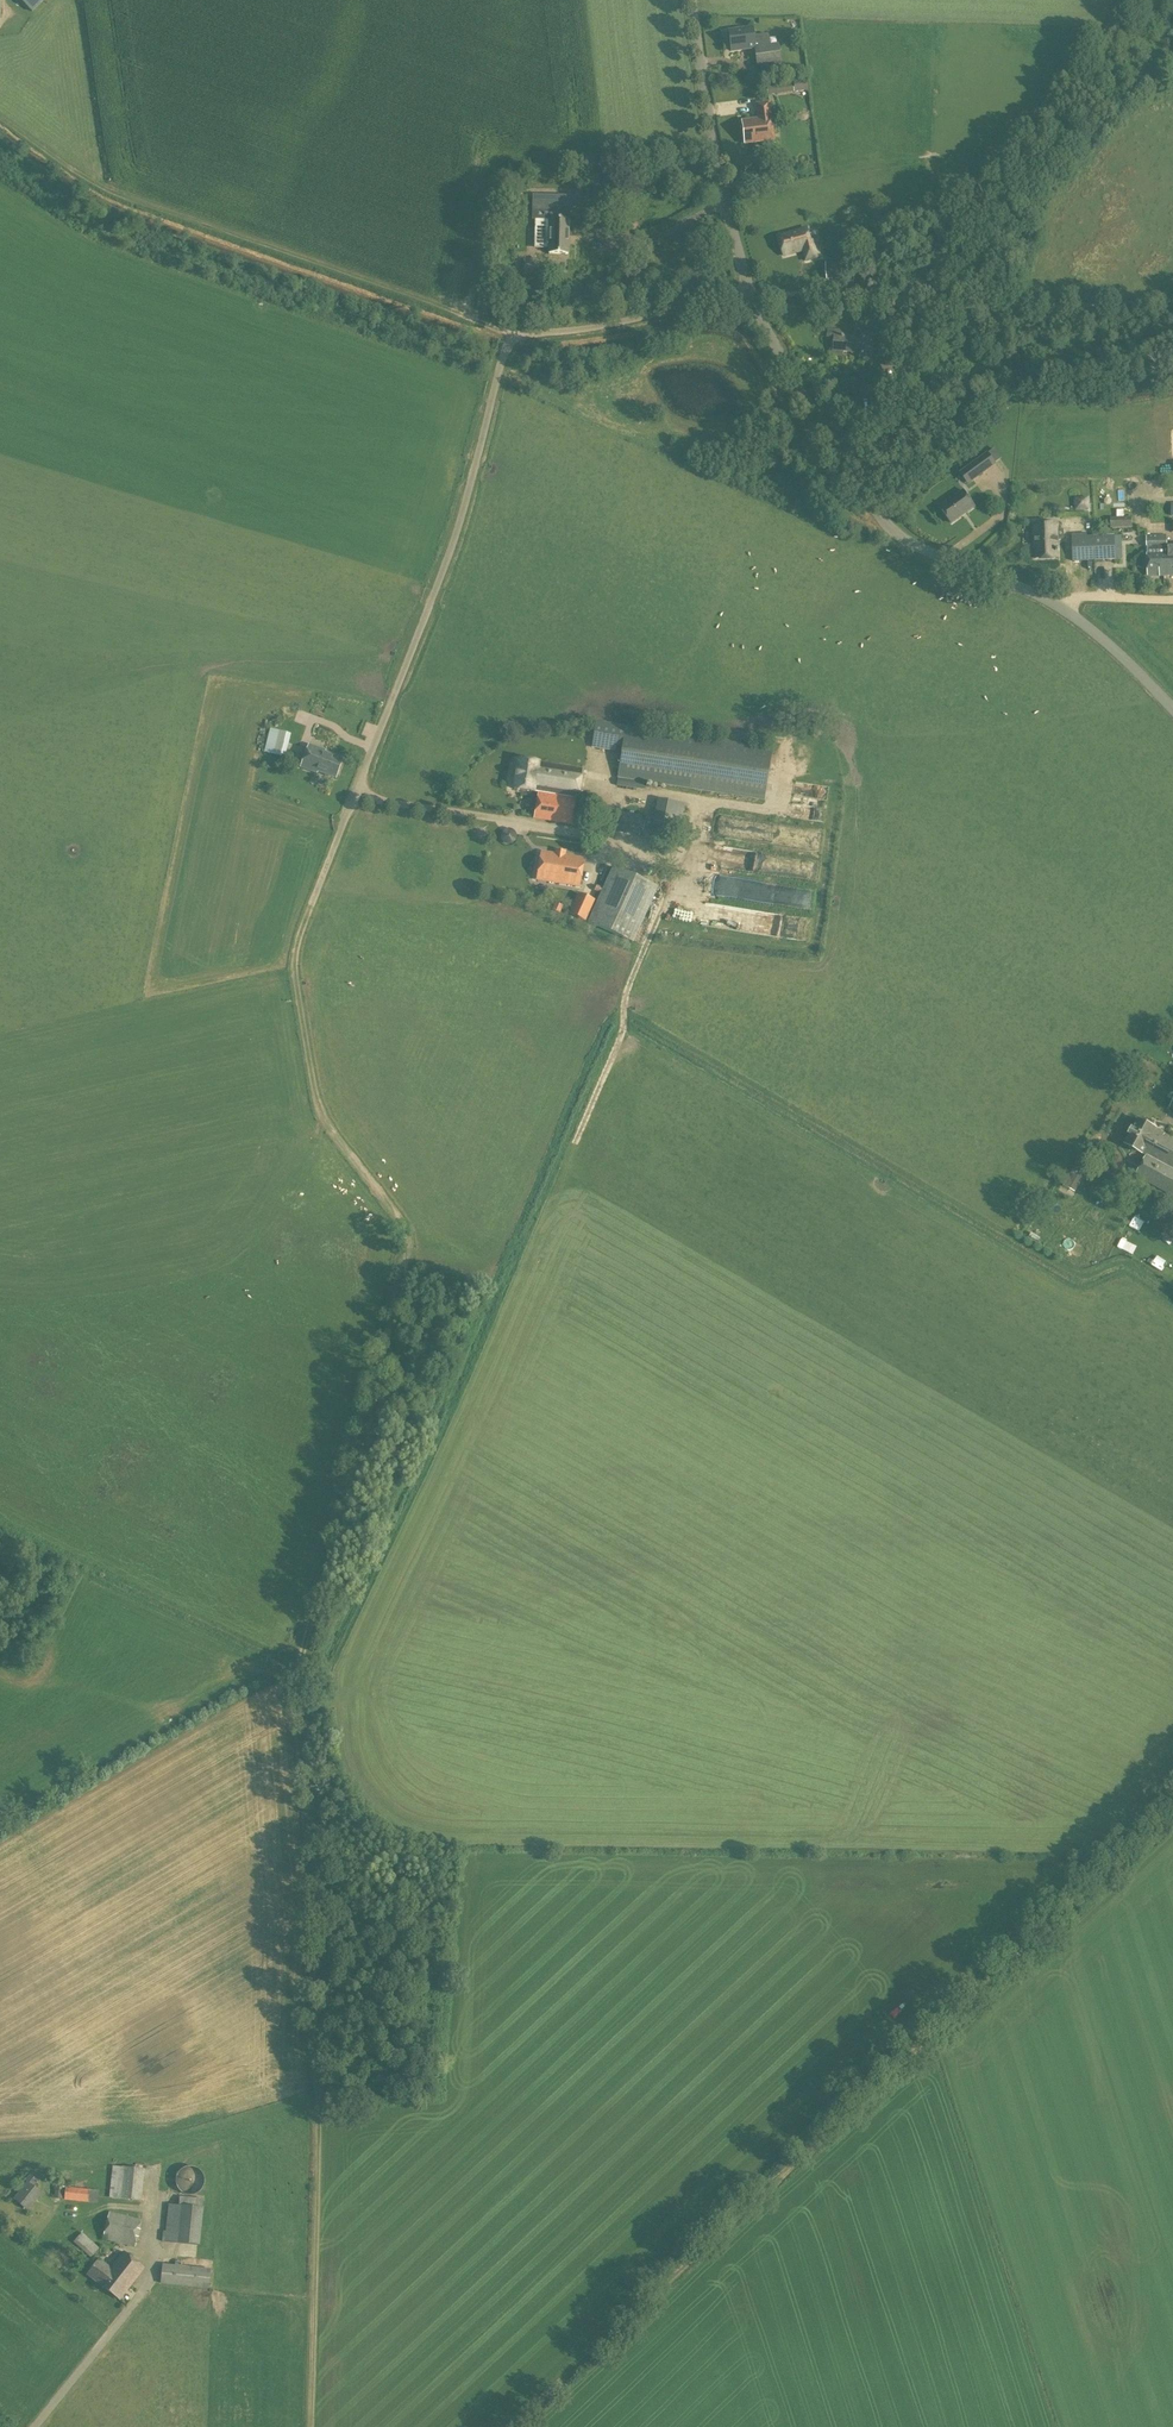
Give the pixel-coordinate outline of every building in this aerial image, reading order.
[(44,0),(19,0),(32,12),(44,0)] [(755,35),(754,28),(730,31),(732,51),(755,48),(757,65),(781,62),(778,43),(770,44),(769,35),(766,33),(755,35)] [(795,92),(808,90),(807,79),(793,80),(795,92)] [(775,94),(794,92),(793,84),(774,86),(775,94)] [(772,117),(771,111),(770,102),(757,104),(759,119),(742,121),(745,144),(776,140),(773,117),(772,117)] [(577,206),(577,196),(534,195),(533,220),(536,220),(536,248),(550,248),(550,254),(569,254),(570,219),(568,219),(568,210),(573,210),(573,206),(577,206)] [(812,242),(808,228),(779,236),(785,256),(804,251),(807,261),(822,257),(817,241),(812,242)] [(828,279),(855,276),(854,261),(827,264),(828,279)] [(618,301),(640,297),(637,283),(615,287),(618,301)] [(864,336),(851,335),(851,330),(837,329),(835,352),(844,353),(844,351),(863,353),(863,358),(875,360),(877,336),(864,335),(864,336)] [(968,484),(997,464),(987,451),(959,472),(968,484)] [(953,523),(976,506),(965,491),(942,507),(953,523)] [(1075,510),(1089,510),(1088,496),(1074,497),(1075,510)] [(1111,528),(1132,527),(1132,516),(1110,517),(1111,528)] [(1058,529),(1058,524),(1034,525),(1034,545),(1041,545),(1041,558),(1058,557),(1058,552),(1058,549),(1058,542),(1058,539),(1064,538),(1064,529),(1058,529)] [(1073,561),(1115,559),(1114,535),(1071,537),(1073,561)] [(1168,536),(1148,537),(1149,577),(1172,576),(1172,548),(1169,548),(1168,536)] [(765,800),(772,748),(700,739),(604,723),(595,721),(592,747),(622,752),(618,777),(692,789),(765,800)] [(264,752),(273,754),(279,731),(270,728),(264,752)] [(337,778),(343,760),(325,753),(325,751),(310,746),(303,766),(318,772),(318,770),(337,778)] [(539,793),(578,799),(583,769),(520,759),(515,789),(539,793)] [(660,803),(652,804),(654,822),(667,820),(666,813),(679,811),(678,804),(683,804),(681,793),(677,794),(678,797),(665,799),(665,791),(659,792),(660,803)] [(574,825),(578,799),(539,793),(535,818),(574,825)] [(638,835),(641,815),(620,812),(616,831),(638,835)] [(579,886),(583,859),(539,852),(537,866),(507,862),(505,875),(579,886)] [(634,942),(659,887),(615,867),(590,922),(634,942)] [(578,892),(568,913),(586,921),(595,900),(578,892)] [(1127,1144),(1148,1156),(1138,1175),(1172,1194),(1172,1138),(1162,1132),(1153,1127),(1140,1120),(1127,1144)] [(1076,1192),(1092,1164),(1080,1157),(1064,1185),(1076,1192)] [(141,2200),(144,2169),(113,2165),(109,2197),(141,2200)] [(191,2195),(193,2195),(196,2194),(198,2193),(200,2191),(202,2189),(203,2187),(204,2185),(204,2182),(205,2179),(204,2177),(203,2175),(202,2172),(200,2170),(198,2169),(196,2167),(194,2166),(191,2166),(188,2166),(186,2167),(183,2168),(181,2169),(179,2171),(178,2173),(177,2175),(176,2178),(176,2181),(176,2183),(176,2186),(178,2188),(179,2190),(181,2192),(183,2193),(185,2194),(188,2195),(191,2195)] [(28,2211),(42,2193),(33,2185),(38,2180),(30,2174),(25,2181),(26,2182),(13,2199),(28,2211)] [(56,2182),(54,2198),(64,2199),(98,2203),(99,2190),(69,2187),(70,2183),(56,2182)] [(202,2207),(203,2199),(180,2196),(179,2205),(169,2204),(166,2231),(163,2231),(162,2241),(199,2245),(204,2207),(202,2207)] [(135,2247),(142,2219),(109,2211),(103,2239),(135,2247)] [(91,2258),(100,2248),(82,2232),(73,2242),(91,2258)] [(121,2299),(144,2268),(124,2252),(112,2268),(101,2259),(89,2275),(121,2299)] [(175,2261),(175,2265),(161,2264),(159,2284),(207,2289),(210,2269),(180,2265),(180,2261),(175,2261)]
